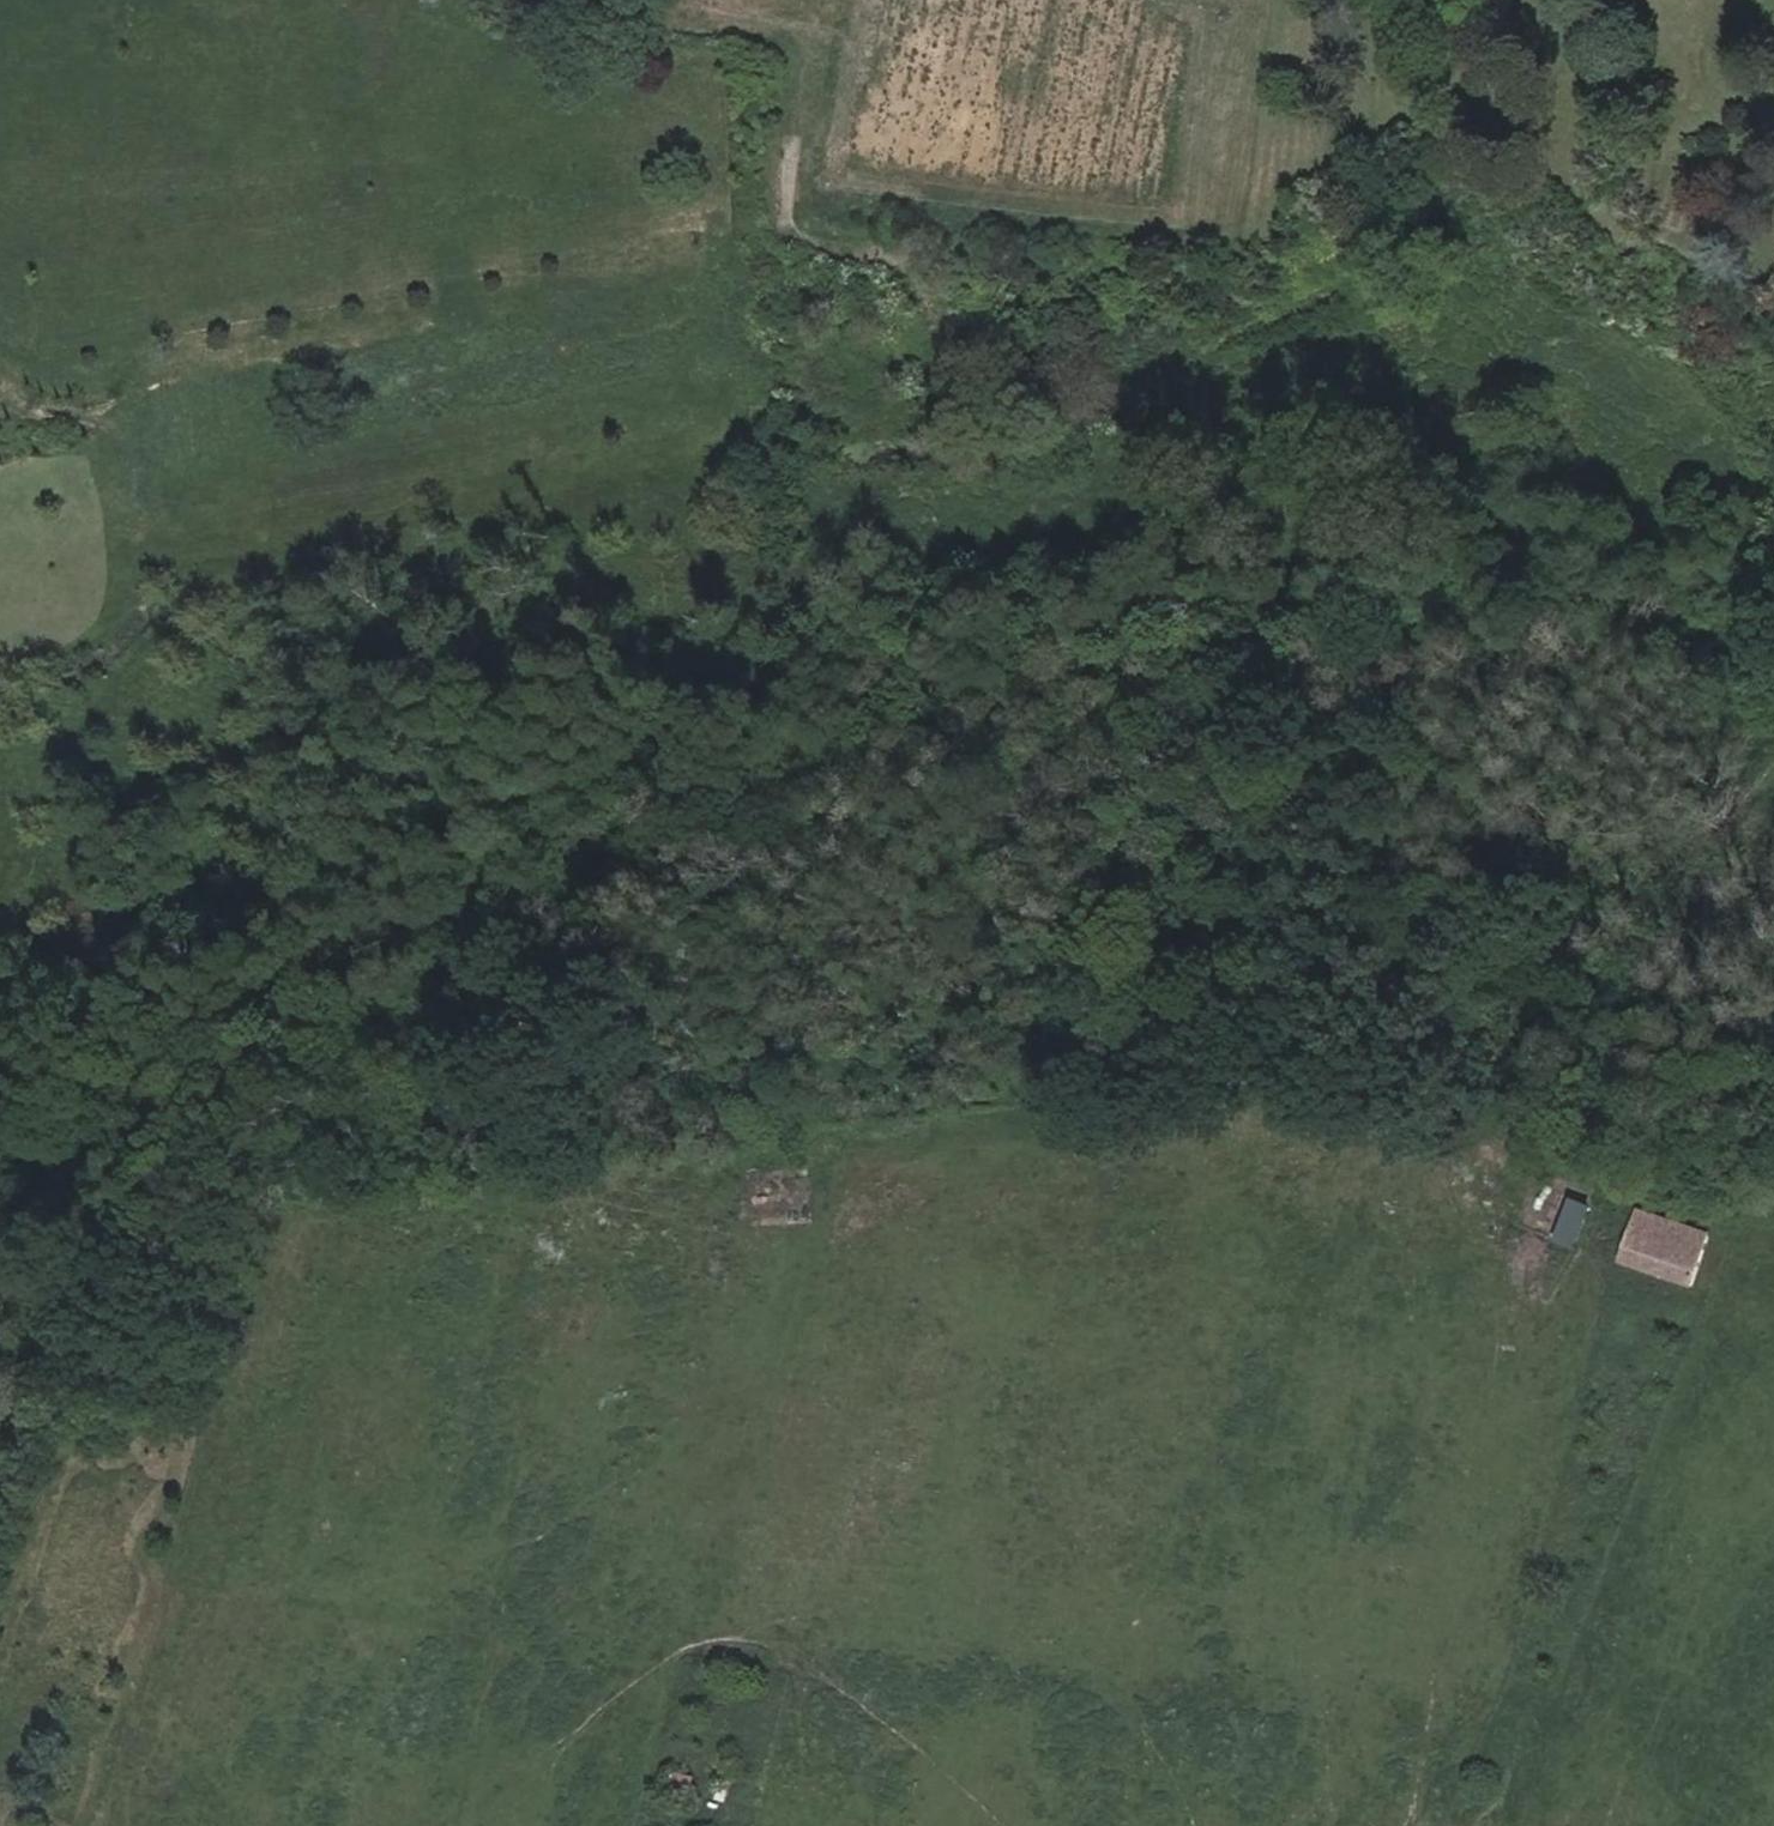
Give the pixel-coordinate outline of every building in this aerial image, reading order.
[(1571,1194),(1558,1239),(1581,1246),(1594,1201),(1571,1194)] [(1654,1220),(1649,1232),(1631,1227),(1620,1262),(1691,1285),(1707,1237),(1654,1220)]
